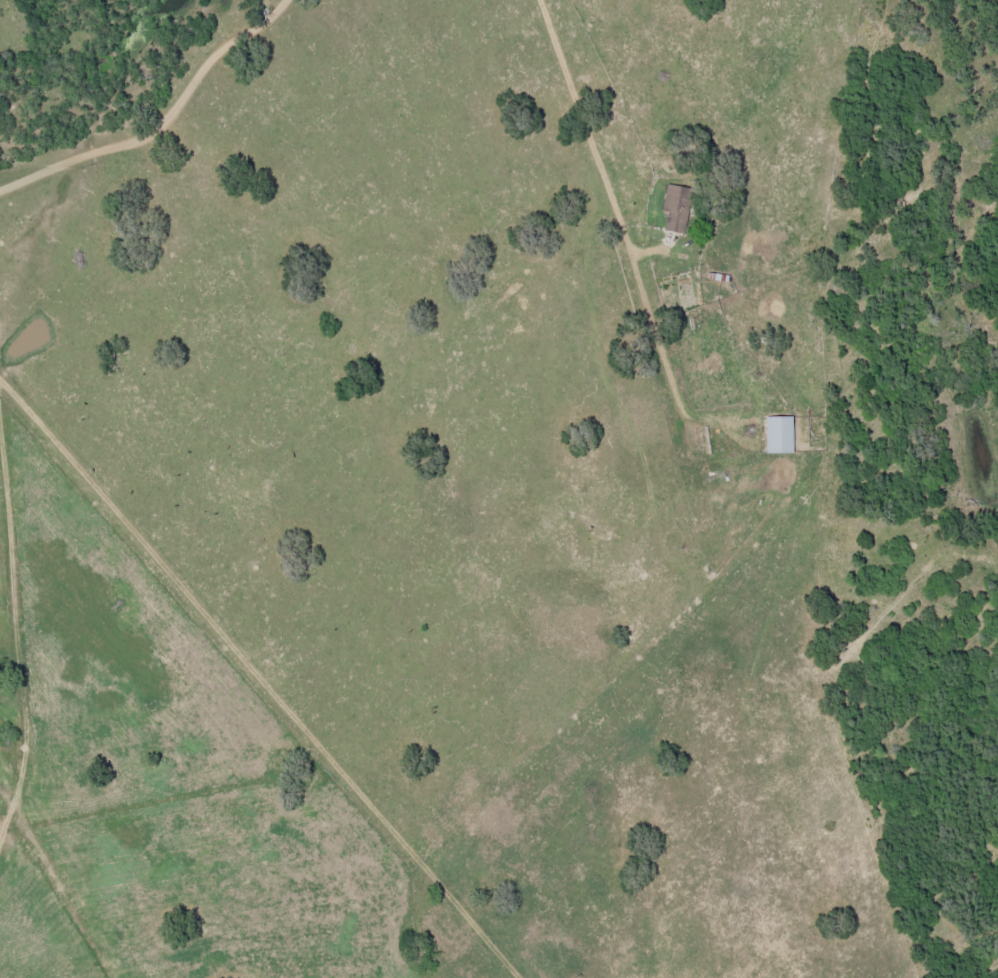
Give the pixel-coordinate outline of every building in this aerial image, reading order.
[(661,210),(667,211),(664,229),(683,233),(690,198),(683,197),(685,187),(666,183),(661,210)] [(765,453),(792,452),(792,415),(765,416),(765,453)]
